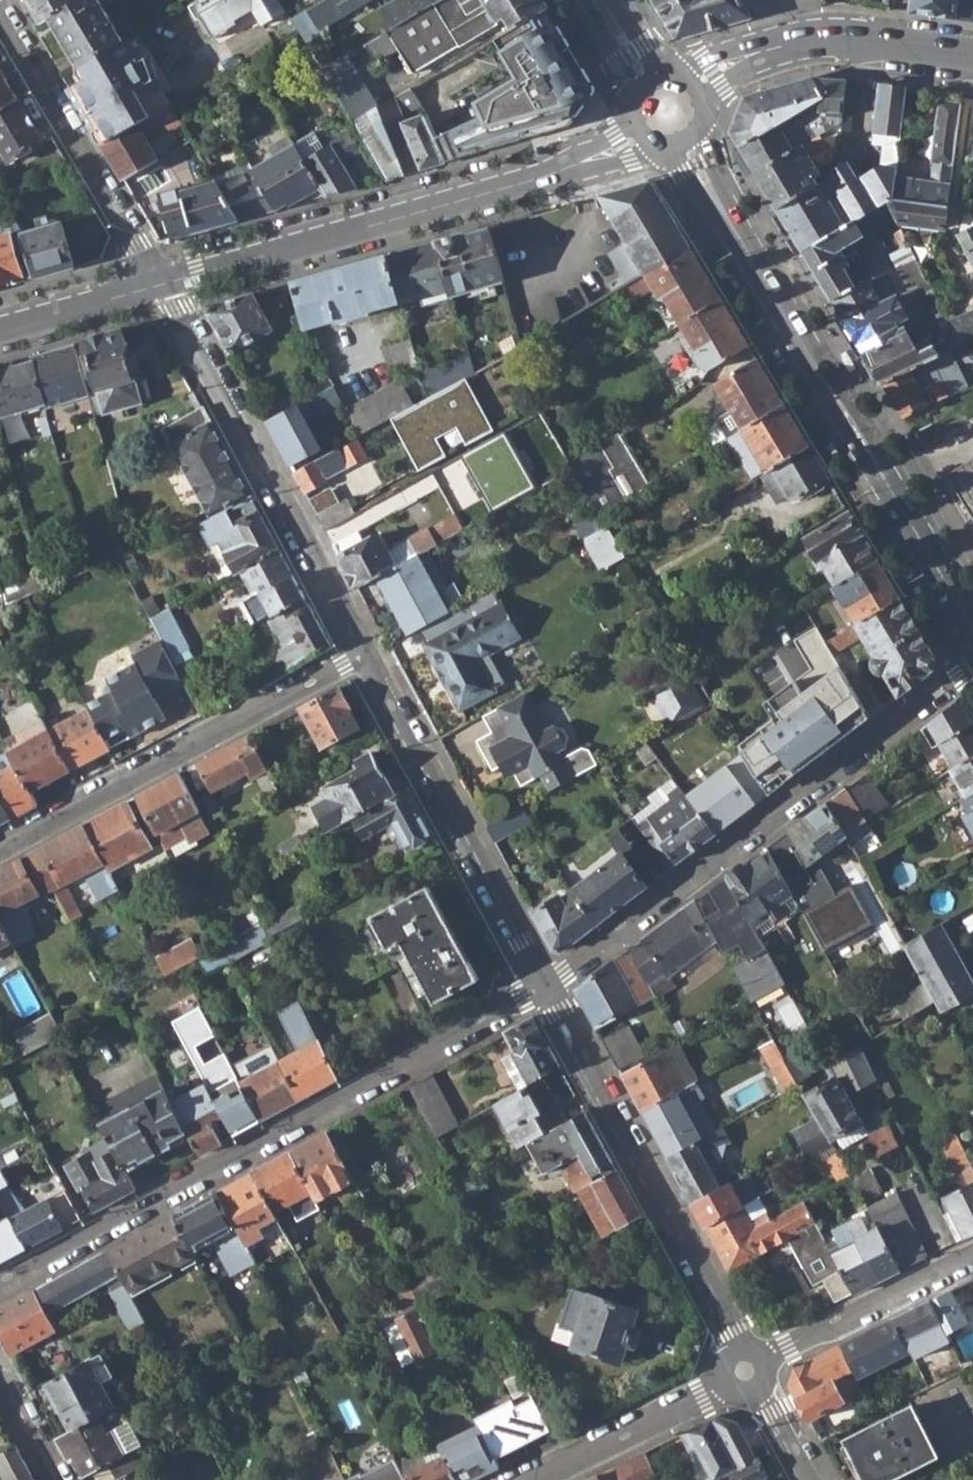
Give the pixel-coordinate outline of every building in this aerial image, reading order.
[(40,22),(49,17),(77,0),(27,0),(40,22)] [(81,68),(121,45),(131,38),(118,17),(116,18),(106,0),(77,0),(49,17),(81,68)] [(218,35),(238,23),(235,18),(253,7),(263,23),(286,10),(280,0),(198,0),(218,35)] [(322,1),(291,20),(304,41),(325,28),(323,25),(343,12),(345,15),(370,0),(324,0),(322,1)] [(510,30),(549,7),(545,0),(436,0),(393,25),(363,44),(374,61),(397,48),(413,73),(504,19),(510,30)] [(393,25),(436,0),(393,0),(381,8),(393,25)] [(677,40),(752,18),(741,0),(654,0),(663,15),(677,40)] [(959,0),(912,0),(910,11),(957,18),(959,0)] [(972,20),(972,0),(959,0),(957,18),(972,20)] [(510,30),(497,37),(521,77),(480,101),(483,114),(434,139),(446,161),(563,129),(562,126),(566,125),(592,89),(590,82),(593,80),(549,7),(510,30)] [(121,45),(81,68),(90,82),(72,93),(109,157),(143,133),(166,118),(173,113),(179,109),(172,95),(164,81),(152,52),(141,33),(131,38),(121,45)] [(321,69),(353,124),(378,109),(346,55),(321,69)] [(16,102),(0,74),(0,111),(16,102)] [(732,132),(741,147),(778,126),(797,115),(803,111),(818,103),(814,78),(745,98),(739,116),(732,132)] [(814,78),(818,103),(820,114),(827,131),(842,123),(846,82),(814,78)] [(566,125),(562,126),(563,129),(565,128),(570,124),(593,91),(595,85),(593,80),(590,82),(592,89),(566,125)] [(851,131),(856,82),(846,82),(842,123),(841,131),(851,131)] [(869,178),(849,164),(828,175),(845,207),(853,223),(894,199),(896,179),(906,88),(880,85),(875,132),(886,134),(883,165),(869,178)] [(409,90),(393,100),(399,115),(419,108),(409,90)] [(9,165),(44,142),(19,100),(0,111),(0,149),(9,165)] [(434,139),(423,116),(403,124),(399,115),(393,100),(378,109),(353,124),(386,179),(446,161),(434,139)] [(940,100),(932,163),(933,163),(931,183),(896,179),(894,199),(949,206),(961,104),(940,100)] [(818,103),(803,111),(808,120),(820,114),(818,103)] [(166,118),(178,136),(185,132),(173,113),(166,118)] [(778,126),(794,151),(809,142),(811,140),(797,115),(778,126)] [(778,126),(741,147),(756,173),(794,151),(778,126)] [(109,157),(124,181),(155,162),(143,133),(109,157)] [(342,161),(361,150),(351,133),(332,145),(336,151),(342,161)] [(794,151),(756,173),(777,208),(819,184),(816,177),(819,172),(811,156),(825,148),(819,136),(811,140),(809,142),(794,151)] [(289,153),(255,176),(276,209),(326,195),(306,163),(305,161),(292,140),(285,145),(289,153)] [(306,163),(326,195),(363,185),(359,177),(352,179),(342,161),(336,151),(332,145),(305,161),(306,163)] [(215,181),(239,220),(276,209),(255,176),(253,171),(232,184),(222,170),(211,176),(215,181)] [(239,220),(215,181),(165,196),(176,238),(239,220)] [(626,285),(690,248),(670,212),(651,181),(598,196),(626,243),(608,254),(626,285)] [(836,212),(819,184),(777,208),(803,251),(844,228),(836,212)] [(846,323),(897,298),(884,269),(886,267),(879,251),(848,264),(841,249),(896,219),(895,214),(895,208),(895,203),(894,199),(853,223),(844,228),(803,251),(846,323)] [(899,224),(945,230),(949,206),(894,199),(895,203),(895,208),(895,214),(896,219),(899,224)] [(845,207),(836,212),(844,228),(853,223),(845,207)] [(972,249),(972,222),(967,209),(958,234),(966,251),(972,249)] [(37,221),(40,230),(53,226),(50,217),(37,221)] [(25,275),(19,252),(29,250),(25,234),(18,221),(0,226),(0,236),(1,238),(0,238),(0,283),(25,275)] [(40,230),(25,234),(29,250),(37,277),(77,266),(65,223),(53,226),(40,230)] [(452,295),(503,282),(490,231),(463,238),(463,234),(437,242),(452,295)] [(895,233),(902,249),(909,247),(902,231),(895,233)] [(452,295),(437,242),(388,255),(400,303),(401,305),(422,300),(423,304),(453,296),(452,295)] [(626,285),(622,286),(631,300),(652,288),(658,297),(664,294),(681,323),(721,299),(690,248),(626,285)] [(294,282),(306,329),(339,320),(340,323),(371,315),(370,311),(400,303),(388,255),(294,282)] [(895,271),(906,294),(919,288),(926,284),(916,261),(895,271)] [(929,282),(937,299),(945,297),(937,279),(929,282)] [(926,284),(919,288),(926,305),(937,299),(929,282),(926,284)] [(846,323),(865,354),(904,335),(901,328),(895,330),(892,323),(926,305),(919,288),(906,294),(897,298),(846,323)] [(209,314),(230,354),(273,330),(254,294),(214,305),(209,314)] [(714,339),(725,358),(748,343),(721,299),(681,323),(696,349),(714,339)] [(927,311),(932,321),(934,320),(945,315),(939,304),(927,311)] [(959,347),(972,340),(972,317),(971,313),(954,321),(949,323),(950,327),(954,335),(959,347)] [(939,331),(950,327),(949,323),(947,319),(945,315),(934,320),(939,331)] [(672,328),(655,338),(661,349),(682,338),(675,326),(672,328)] [(959,347),(954,335),(931,345),(924,331),(906,340),(904,335),(865,354),(883,383),(931,361),(959,347)] [(122,332),(86,342),(106,413),(143,403),(122,332)] [(381,346),(388,372),(416,364),(409,338),(381,346)] [(96,416),(106,413),(86,342),(76,345),(91,397),(96,416)] [(46,405),(48,409),(91,397),(76,345),(33,357),(34,363),(9,369),(7,364),(0,366),(0,418),(46,405)] [(847,350),(840,354),(851,373),(858,369),(847,350)] [(430,387),(478,372),(472,354),(425,369),(430,387)] [(716,382),(744,428),(785,405),(757,358),(716,382)] [(883,383),(904,419),(948,398),(931,361),(883,383)] [(649,389),(660,406),(692,387),(681,370),(649,389)] [(415,405),(391,418),(420,469),(447,454),(436,436),(456,425),(466,442),(493,426),(465,376),(415,405)] [(347,409),(360,435),(391,418),(415,405),(401,379),(347,409)] [(291,466),(322,449),(316,438),(307,420),(342,401),(335,385),(295,407),(267,422),(291,466)] [(259,408),(267,422),(295,407),(288,392),(259,408)] [(742,430),(765,471),(809,446),(785,405),(744,428),(742,430)] [(171,442),(212,516),(250,494),(211,420),(171,442)] [(567,459),(599,513),(650,483),(619,429),(567,459)] [(367,454),(358,437),(294,473),(306,493),(329,480),(327,477),(367,454)] [(791,493),(795,500),(829,479),(809,446),(765,471),(781,498),(791,493)] [(969,463),(949,475),(972,516),(972,461),(969,463)] [(317,515),(326,531),(351,516),(356,513),(347,498),(317,515)] [(197,523),(228,577),(241,570),(280,549),(253,499),(212,516),(197,523)] [(804,538),(834,587),(878,561),(849,513),(804,538)] [(579,537),(599,570),(624,555),(604,521),(579,537)] [(430,528),(389,551),(397,566),(426,549),(437,542),(430,528)] [(359,531),(334,546),(358,588),(374,579),(397,566),(389,551),(380,534),(365,542),(359,531)] [(241,570),(256,599),(263,596),(274,616),(307,599),(280,549),(241,570)] [(374,579),(405,636),(450,610),(438,588),(432,578),(440,574),(426,549),(397,566),(374,579)] [(834,587),(857,624),(901,599),(878,561),(834,587)] [(4,605),(28,595),(45,588),(41,572),(0,589),(0,592),(0,594),(4,605)] [(440,574),(432,578),(438,588),(445,585),(440,574)] [(268,619),(274,616),(263,596),(256,599),(248,603),(259,624),(268,619)] [(274,664),(281,674),(333,646),(307,599),(274,616),(268,619),(281,643),(274,664)] [(890,679),(902,694),(932,670),(935,656),(901,599),(857,624),(877,657),(873,662),(875,668),(880,670),(884,670),(890,679)] [(423,644),(459,709),(494,692),(476,660),(518,637),(499,602),(423,644)] [(167,609),(151,618),(162,639),(173,659),(190,650),(167,609)] [(768,795),(813,761),(870,718),(815,626),(793,640),(810,668),(764,703),(773,718),(738,744),(742,752),(750,764),(768,795)] [(138,662),(109,678),(102,696),(87,704),(89,709),(105,740),(130,727),(127,722),(134,718),(142,732),(168,717),(157,697),(186,682),(184,678),(178,667),(173,659),(162,639),(134,654),(138,662)] [(190,650),(173,659),(178,667),(194,658),(190,650)] [(676,722),(705,706),(690,677),(661,694),(676,722)] [(302,707),(324,748),(362,727),(340,687),(302,707)] [(478,740),(494,769),(503,764),(508,761),(515,772),(522,785),(541,774),(551,791),(598,765),(589,749),(585,747),(565,758),(561,750),(569,746),(571,736),(567,728),(557,725),(549,729),(527,688),(492,708),(503,726),(494,731),(478,740)] [(953,768),(972,756),(972,721),(960,699),(919,729),(925,740),(935,734),(953,768)] [(503,726),(492,708),(483,713),(494,731),(503,726)] [(89,709),(50,731),(71,770),(111,750),(105,740),(89,709)] [(142,732),(134,718),(127,722),(130,727),(134,736),(142,732)] [(11,752),(32,791),(71,770),(50,731),(44,720),(26,730),(32,741),(11,752)] [(188,768),(213,820),(222,814),(210,792),(228,783),(233,792),(269,773),(249,735),(188,768)] [(11,818),(39,803),(32,791),(11,752),(0,758),(0,797),(11,818)] [(742,752),(686,795),(715,835),(768,795),(750,764),(742,752)] [(318,809),(330,832),(356,818),(383,804),(397,796),(372,754),(356,762),(360,769),(326,788),(333,800),(318,809)] [(965,795),(972,791),(972,756),(953,768),(950,770),(965,795)] [(515,772),(508,761),(503,764),(509,775),(515,772)] [(846,785),(866,818),(878,811),(886,807),(864,771),(846,785)] [(138,795),(157,833),(165,849),(187,837),(180,821),(200,811),(180,773),(138,795)] [(633,822),(636,825),(648,817),(671,800),(667,795),(679,786),(673,778),(648,797),(652,804),(632,819),(633,822)] [(846,785),(828,799),(844,830),(847,835),(850,840),(872,829),(866,818),(846,785)] [(686,795),(679,786),(667,795),(671,800),(648,817),(636,825),(654,849),(669,870),(678,863),(715,835),(686,795)] [(394,823),(409,851),(436,837),(410,789),(397,796),(383,804),(356,818),(366,838),(394,823)] [(972,832),(972,791),(965,795),(961,798),(968,810),(962,814),(972,832)] [(11,818),(0,797),(0,824),(11,818)] [(844,830),(828,799),(788,829),(766,846),(768,850),(792,894),(823,949),(873,922),(851,883),(836,891),(817,857),(847,835),(844,830)] [(85,824),(109,869),(152,847),(127,801),(85,824)] [(610,808),(623,828),(633,822),(632,819),(619,802),(610,808)] [(487,826),(495,841),(531,821),(523,806),(487,826)] [(636,825),(633,822),(623,828),(610,838),(623,855),(572,891),(574,895),(597,924),(669,870),(654,849),(636,825)] [(73,895),(99,882),(100,884),(113,876),(109,869),(85,824),(41,847),(28,855),(49,893),(55,890),(72,923),(85,916),(73,895)] [(281,846),(287,856),(305,846),(300,835),(281,846)] [(777,903),(792,894),(768,850),(746,866),(743,863),(726,876),(733,888),(755,928),(782,909),(777,903)] [(13,942),(15,945),(34,936),(25,903),(41,895),(21,859),(0,870),(0,919),(13,942)] [(428,987),(436,1003),(479,979),(428,887),(395,904),(380,878),(309,916),(348,992),(399,965),(414,994),(428,987)] [(755,928),(733,888),(703,911),(729,958),(759,937),(755,928)] [(552,948),(562,951),(597,924),(574,895),(563,901),(560,896),(532,911),(552,948)] [(940,923),(954,949),(972,938),(972,905),(940,923)] [(264,926),(270,938),(307,918),(301,906),(264,926)] [(630,948),(650,982),(665,970),(669,974),(710,944),(683,908),(630,948)] [(13,942),(0,919),(0,949),(13,942)] [(954,949),(940,923),(905,942),(928,984),(937,1001),(944,1014),(972,999),(972,983),(954,949)] [(264,926),(223,948),(230,961),(271,940),(270,938),(264,926)] [(157,960),(167,978),(182,970),(202,959),(203,959),(193,940),(157,960)] [(230,961),(223,948),(203,959),(202,959),(209,973),(230,961)] [(577,989),(597,1026),(656,993),(650,982),(630,948),(577,989)] [(904,1020),(937,1001),(928,984),(894,1003),(904,1020)] [(280,1063),(300,1100),(338,1079),(300,1001),(278,1011),(298,1053),(280,1063)] [(233,1131),(243,1125),(245,1130),(262,1120),(232,1065),(202,1006),(173,1020),(189,1050),(206,1041),(215,1058),(198,1067),(211,1092),(225,1117),(233,1131)] [(15,1034),(25,1053),(53,1039),(62,1033),(56,1021),(52,1014),(15,1034)] [(514,1053),(531,1083),(543,1077),(561,1067),(534,1017),(507,1032),(518,1050),(514,1053)] [(603,1038),(619,1068),(645,1054),(629,1023),(603,1038)] [(759,1045),(784,1090),(797,1082),(784,1059),(772,1037),(759,1045)] [(232,1065),(262,1120),(300,1100),(280,1063),(271,1045),(232,1065)] [(823,1131),(829,1141),(834,1138),(840,1149),(869,1134),(878,1155),(899,1146),(881,1108),(860,1117),(848,1094),(876,1079),(859,1046),(824,1066),(831,1079),(803,1094),(816,1118),(819,1122),(823,1131)] [(623,1075),(642,1111),(686,1086),(666,1050),(623,1075)] [(784,1059),(797,1082),(811,1074),(798,1051),(784,1059)] [(438,1135),(459,1123),(431,1073),(410,1085),(438,1135)] [(108,1139),(126,1171),(143,1161),(145,1165),(157,1158),(158,1161),(177,1151),(174,1146),(192,1137),(181,1118),(174,1103),(160,1077),(108,1105),(116,1121),(102,1128),(108,1139)] [(568,1121),(543,1077),(531,1083),(494,1104),(521,1148),(530,1143),(568,1121)] [(642,1111),(667,1157),(703,1136),(686,1108),(705,1098),(696,1080),(686,1086),(642,1111)] [(181,1118),(192,1137),(201,1154),(221,1143),(213,1127),(219,1125),(217,1121),(225,1117),(211,1092),(201,1088),(174,1103),(181,1118)] [(560,1165),(571,1185),(612,1161),(585,1111),(568,1121),(530,1143),(547,1173),(560,1165)] [(816,1118),(790,1132),(797,1146),(823,1131),(819,1122),(816,1118)] [(438,1135),(449,1154),(470,1142),(459,1123),(438,1135)] [(726,1184),(716,1165),(721,1146),(725,1144),(716,1129),(703,1136),(667,1157),(692,1203),(721,1187),(726,1184)] [(310,1191),(315,1200),(353,1180),(327,1130),(290,1151),(310,1191)] [(108,1139),(93,1147),(95,1153),(68,1167),(78,1187),(83,1184),(96,1210),(135,1189),(126,1171),(108,1139)] [(951,1143),(964,1171),(972,1166),(959,1139),(951,1143)] [(65,1162),(68,1167),(95,1153),(93,1147),(65,1162)] [(252,1172),(272,1212),(286,1204),(295,1221),(319,1209),(315,1200),(310,1191),(290,1151),(252,1172)] [(617,1170),(612,1161),(571,1185),(576,1194),(580,1191),(617,1170)] [(972,1166),(964,1171),(970,1185),(945,1198),(965,1238),(972,1234),(972,1167),(972,1166)] [(6,1184),(8,1183),(1,1168),(0,1169),(0,1187),(6,1184)] [(617,1170),(580,1191),(606,1237),(642,1216),(617,1170)] [(850,1179),(862,1202),(880,1193),(867,1170),(850,1179)] [(217,1191),(246,1246),(265,1236),(260,1227),(276,1219),(272,1212),(252,1172),(217,1191)] [(692,1203),(705,1227),(742,1206),(752,1200),(761,1195),(756,1185),(739,1195),(731,1182),(726,1184),(721,1187),(692,1203)] [(6,1184),(0,1187),(0,1200),(10,1219),(27,1248),(64,1228),(61,1223),(78,1214),(65,1189),(25,1210),(6,1184)] [(173,1215),(191,1247),(209,1237),(229,1276),(254,1262),(246,1246),(217,1191),(173,1215)] [(877,1229),(900,1270),(928,1256),(894,1194),(867,1210),(877,1229)] [(752,1200),(742,1206),(755,1229),(765,1223),(752,1200)] [(744,1235),(756,1257),(787,1240),(812,1284),(823,1278),(835,1303),(852,1294),(829,1252),(803,1202),(765,1223),(755,1229),(744,1235)] [(744,1235),(755,1229),(742,1206),(705,1227),(717,1250),(744,1235)] [(124,1284),(129,1292),(195,1256),(191,1247),(173,1215),(106,1251),(119,1274),(124,1284)] [(845,1225),(876,1282),(900,1270),(877,1229),(867,1234),(859,1218),(845,1225)] [(27,1248),(10,1219),(0,1224),(0,1263),(27,1248)] [(829,1252),(852,1294),(876,1282),(845,1225),(832,1230),(841,1246),(829,1252)] [(717,1250),(729,1272),(756,1257),(744,1235),(717,1250)] [(106,1251),(34,1291),(47,1314),(119,1274),(106,1251)] [(406,1283),(416,1304),(447,1288),(437,1267),(406,1283)] [(129,1292),(124,1284),(109,1292),(120,1310),(135,1302),(129,1292)] [(34,1291),(0,1309),(0,1331),(13,1354),(56,1330),(47,1314),(34,1291)] [(576,1345),(621,1359),(638,1307),(593,1291),(576,1345)] [(893,1317),(905,1341),(941,1323),(929,1300),(893,1317)] [(401,1335),(416,1361),(433,1351),(407,1301),(374,1319),(386,1343),(401,1335)] [(839,1344),(851,1367),(905,1341),(893,1317),(839,1344)] [(789,1383),(810,1422),(864,1392),(851,1367),(839,1344),(796,1366),(789,1383)] [(45,1382),(70,1430),(120,1403),(128,1398),(116,1374),(125,1369),(112,1345),(45,1382)] [(865,1479),(890,1479),(972,1438),(972,1400),(963,1381),(846,1439),(865,1479)] [(479,1423),(496,1457),(550,1429),(530,1390),(476,1417),(479,1423)] [(73,1453),(84,1474),(142,1443),(120,1403),(70,1430),(58,1437),(68,1456),(73,1453)] [(714,1478),(755,1456),(738,1422),(718,1415),(682,1432),(691,1450),(696,1447),(714,1478)] [(479,1423),(437,1444),(444,1457),(456,1479),(470,1479),(500,1465),(496,1457),(479,1423)] [(4,1479),(36,1479),(17,1445),(0,1451),(0,1473),(4,1479)] [(644,1451),(628,1459),(639,1479),(651,1479),(657,1477),(644,1451)] [(765,1477),(768,1475),(757,1454),(755,1456),(714,1478),(711,1479),(767,1479),(765,1477)] [(405,1475),(397,1457),(350,1478),(350,1479),(394,1479),(405,1475)] [(414,1479),(456,1479),(444,1457),(410,1473),(414,1479)] [(600,1479),(639,1479),(628,1459),(596,1474),(600,1479)]
